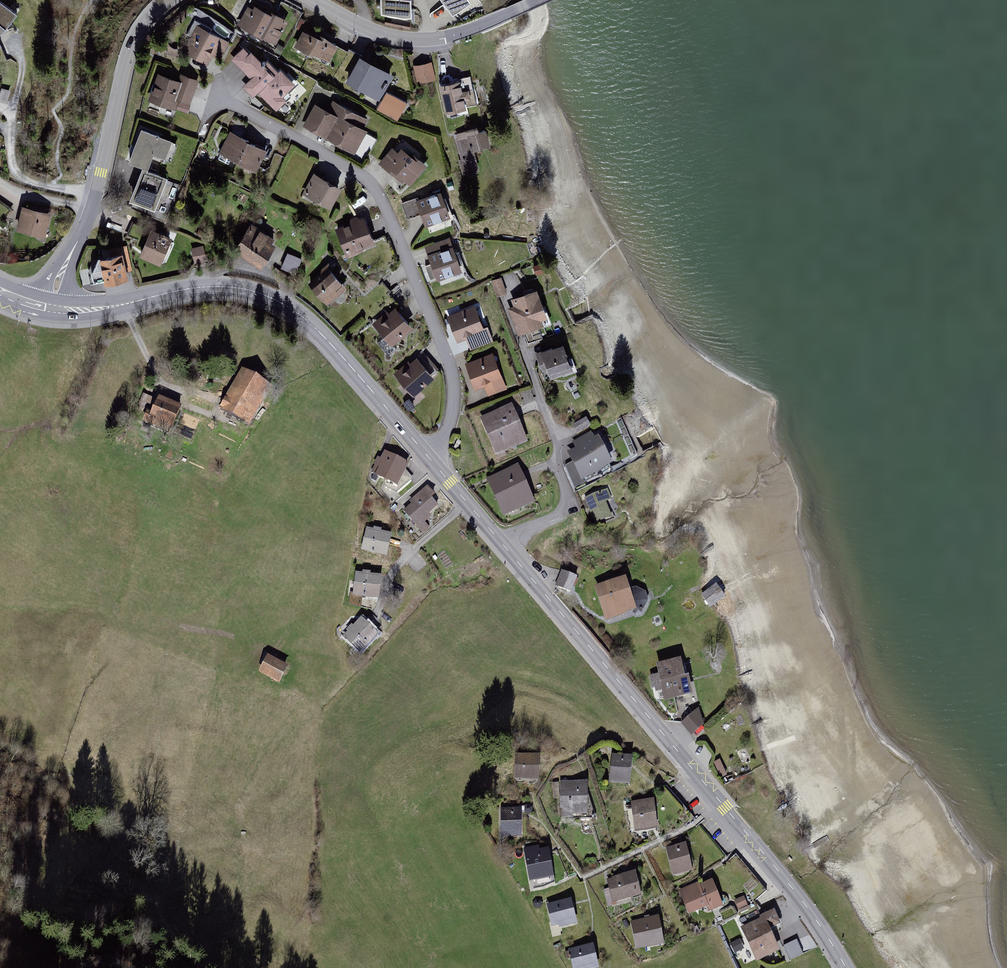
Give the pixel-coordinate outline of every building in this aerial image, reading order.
[(381,15),(414,16),(414,0),(382,0),(381,15)] [(455,17),(473,5),(470,0),(443,0),(455,17)] [(6,31),(17,16),(0,3),(0,37),(6,31)] [(257,12),(249,8),(239,29),(277,48),(290,21),(260,7),(257,12)] [(214,31),(196,22),(188,38),(192,40),(185,54),(208,66),(214,56),(222,60),(230,45),(212,35),(214,31)] [(329,62),(338,46),(317,35),(316,38),(303,31),(294,49),(313,59),(315,55),(329,62)] [(263,66),(246,48),(230,62),(250,82),(243,88),(255,101),(261,96),(277,113),(288,103),(283,98),(297,84),(282,68),(278,72),(268,62),(263,66)] [(395,76),(361,58),(347,85),(381,103),(395,76)] [(433,64),(415,68),(418,85),(437,81),(433,64)] [(183,86),(160,77),(151,102),(177,112),(180,103),(191,107),(200,83),(186,78),(183,86)] [(473,79),(440,86),(446,113),(478,106),(473,79)] [(399,122),(408,105),(388,94),(379,112),(399,122)] [(357,155),(368,133),(364,131),(370,120),(334,102),(328,112),(316,106),(304,129),(357,155)] [(487,127),(455,135),(465,177),(482,172),(477,152),(492,148),(487,127)] [(175,144),(142,131),(129,164),(142,169),(129,203),(157,214),(169,182),(148,174),(155,157),(168,162),(175,144)] [(269,152),(230,134),(220,155),(258,174),(269,152)] [(400,154),(393,149),(379,166),(410,190),(429,165),(414,154),(412,157),(403,150),(400,154)] [(345,188),(315,174),(304,198),(334,212),(345,188)] [(418,199),(403,204),(409,221),(423,216),(427,228),(452,219),(443,194),(421,201),(418,199)] [(52,216),(25,208),(18,233),(45,240),(52,216)] [(353,227),(337,233),(348,259),(377,248),(364,217),(354,220),(353,227)] [(153,227),(151,230),(133,223),(128,236),(146,243),(141,254),(159,262),(170,239),(158,233),(159,230),(153,227)] [(263,271),(278,249),(271,244),(274,240),(253,226),(235,253),(263,271)] [(452,239),(426,248),(439,283),(465,274),(452,239)] [(195,245),(191,246),(194,262),(206,259),(203,243),(199,244),(198,241),(194,242),(195,245)] [(103,256),(98,256),(92,271),(93,281),(104,278),(105,281),(125,276),(119,247),(111,249),(112,256),(103,258),(103,256)] [(303,260),(288,256),(283,272),(298,277),(303,260)] [(327,307),(349,291),(335,272),(313,288),(327,307)] [(502,279),(493,283),(498,299),(508,295),(502,279)] [(539,292),(513,302),(515,308),(509,310),(521,339),(553,326),(539,292)] [(490,338),(479,306),(449,317),(458,343),(467,340),(469,345),(490,338)] [(393,348),(414,331),(397,309),(376,326),(393,348)] [(566,347),(543,355),(552,382),(576,374),(566,347)] [(508,391),(495,355),(467,365),(476,392),(486,388),(489,398),(508,391)] [(413,398),(435,380),(416,358),(395,376),(413,398)] [(221,408),(249,425),(270,389),(243,372),(221,408)] [(168,433),(180,407),(159,398),(152,416),(148,414),(144,423),(168,433)] [(496,459),(529,446),(513,407),(480,421),(496,459)] [(577,431),(590,425),(586,417),(573,423),(577,431)] [(582,482),(614,468),(602,440),(596,443),(592,436),(573,445),(576,452),(570,455),(582,482)] [(410,466),(386,455),(382,462),(378,460),(374,468),(380,471),(377,478),(399,489),(410,466)] [(537,505),(521,468),(489,482),(504,518),(537,505)] [(423,536),(430,530),(425,524),(433,517),(431,514),(442,504),(429,488),(410,504),(413,507),(404,514),(423,536)] [(609,492),(586,501),(597,529),(615,522),(609,507),(614,505),(609,492)] [(389,560),(394,537),(383,535),(384,531),(376,529),(375,532),(368,531),(363,554),(389,560)] [(578,575),(562,569),(556,584),(572,590),(578,575)] [(381,602),(384,577),(374,577),(374,573),(365,572),(364,576),(357,575),(354,599),(381,602)] [(626,575),(595,585),(605,618),(636,609),(626,575)] [(633,587),(634,599),(646,599),(646,586),(633,587)] [(718,587),(703,598),(712,611),(727,600),(718,587)] [(359,656),(379,639),(364,621),(355,628),(353,627),(347,632),(350,635),(345,639),(359,656)] [(281,685),(290,668),(270,657),(261,674),(281,685)] [(682,657),(656,662),(664,698),(696,691),(691,673),(686,674),(682,657)] [(711,725),(700,712),(683,726),(695,739),(711,725)] [(515,778),(539,778),(540,753),(515,752),(515,778)] [(609,782),(630,783),(632,754),(611,753),(609,782)] [(588,816),(587,780),(560,780),(561,816),(588,816)] [(654,798),(631,801),(635,831),(658,828),(654,798)] [(499,835),(522,835),(521,806),(499,807),(499,835)] [(668,851),(674,877),(695,872),(689,846),(668,851)] [(529,880),(554,876),(550,851),(542,853),(541,849),(525,852),(529,880)] [(644,899),(639,875),(608,881),(610,890),(604,891),(607,909),(618,907),(618,904),(644,899)] [(709,911),(723,905),(713,879),(701,884),(700,882),(679,890),(689,914),(708,907),(709,911)] [(744,896),(734,900),(738,909),(747,905),(744,896)] [(546,903),(551,926),(559,925),(560,927),(577,923),(571,897),(546,903)] [(756,960),(783,949),(773,926),(781,922),(775,908),(760,915),(761,917),(741,925),(756,960)] [(659,915),(630,920),(636,948),(665,943),(659,915)] [(797,940),(784,945),(789,959),(803,953),(797,940)] [(595,944),(569,949),(573,967),(600,967),(595,944)]
